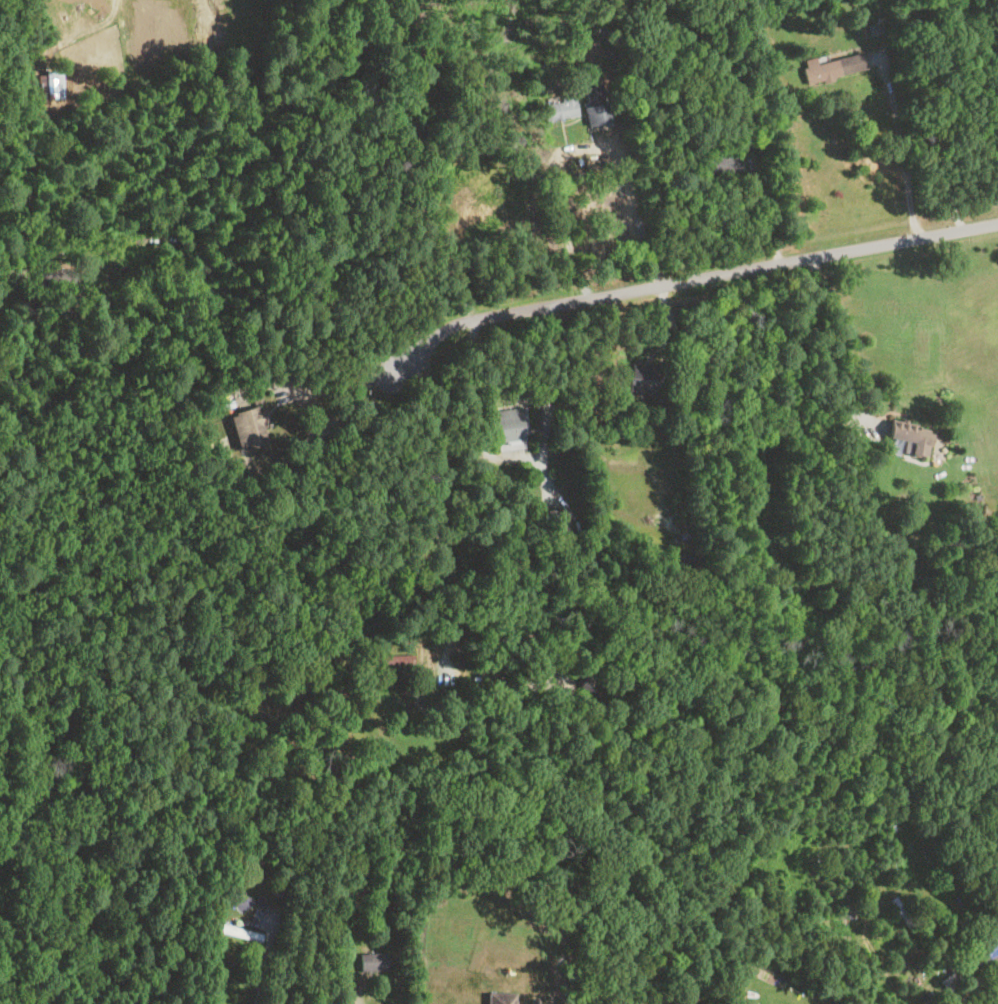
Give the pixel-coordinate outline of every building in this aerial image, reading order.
[(801,60),(806,84),(865,71),(861,52),(815,62),(814,57),(801,60)] [(61,99),(61,73),(37,73),(37,99),(61,99)] [(608,122),(603,83),(584,86),(588,124),(608,122)] [(541,104),(543,122),(577,118),(575,100),(541,104)] [(702,158),(704,175),(740,171),(738,154),(702,158)] [(655,396),(657,365),(628,363),(626,395),(655,396)] [(259,406),(229,413),(237,450),(268,443),(259,406)] [(489,411),(492,449),(526,446),(522,408),(489,411)] [(909,443),(907,454),(925,457),(929,429),(888,422),(885,439),(909,443)] [(370,654),(370,665),(412,665),(412,654),(370,654)] [(991,936),(984,922),(972,927),(988,963),(997,959),(997,933),(991,936)] [(261,934),(220,924),(218,932),(259,942),(261,934)] [(385,953),(358,953),(358,971),(385,971),(385,953)] [(513,992),(485,992),(485,1003),(513,1003),(513,992)]
